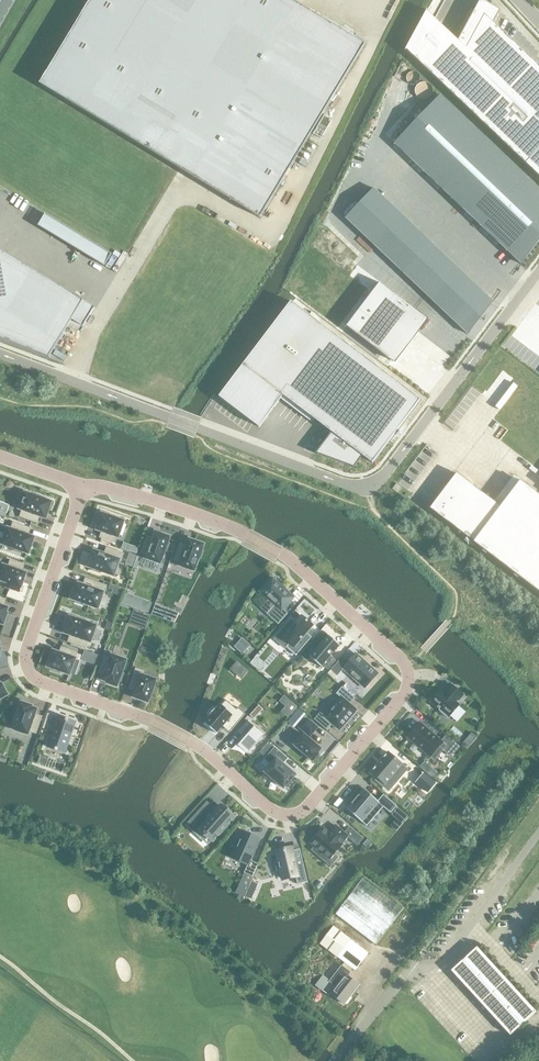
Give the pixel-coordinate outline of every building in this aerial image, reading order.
[(40,84),(260,217),(365,44),(296,2),(297,0),(91,0),(40,84)] [(482,0),(480,0),(458,40),(428,12),(428,10),(427,10),(405,50),(406,51),(407,50),(538,176),(538,66),(494,23),(501,10),(482,0)] [(415,89),(424,96),(432,85),(423,78),(415,89)] [(394,143),(521,264),(538,241),(538,189),(440,94),(394,143)] [(344,218),(466,332),(496,300),(373,186),(344,218)] [(114,251),(34,207),(28,220),(107,263),(114,251)] [(49,357),(72,320),(83,326),(94,307),(0,250),(0,338),(49,357)] [(380,282),(347,326),(391,360),(417,325),(421,328),(429,319),(380,282)] [(291,301),(219,396),(259,427),(283,395),(332,432),(317,452),(316,452),(315,453),(317,454),(317,453),(352,466),(352,467),(354,467),(355,466),(354,466),(362,455),(372,463),(420,399),(291,301)] [(430,508),(538,591),(538,494),(520,480),(500,506),(456,473),(430,508)] [(23,493),(18,509),(21,510),(19,517),(37,523),(39,517),(46,519),(52,503),(52,501),(24,491),(23,493)] [(6,513),(9,505),(0,502),(0,511),(6,513)] [(99,524),(97,529),(102,531),(100,537),(113,542),(115,535),(118,536),(123,521),(115,518),(116,516),(107,513),(107,515),(102,513),(98,523),(99,524)] [(7,527),(0,544),(29,554),(35,537),(28,534),(31,528),(13,521),(10,528),(7,527)] [(146,535),(140,553),(147,555),(146,558),(160,563),(164,550),(166,551),(169,543),(167,542),(169,537),(155,531),(153,537),(146,535)] [(180,543),(174,560),(181,562),(180,565),(194,570),(199,558),(201,558),(204,550),(201,549),(203,544),(189,539),(187,545),(180,543)] [(132,545),(130,551),(137,553),(139,547),(132,545)] [(91,553),(86,567),(114,577),(120,561),(121,562),(124,553),(106,546),(104,553),(94,549),(92,554),(91,553)] [(126,563),(133,565),(135,555),(129,554),(126,563)] [(0,570),(0,581),(21,588),(27,572),(22,570),(24,565),(10,560),(8,565),(2,564),(0,570)] [(74,587),(70,599),(98,609),(104,594),(107,585),(85,577),(83,584),(77,582),(76,587),(74,587)] [(275,605),(267,615),(278,625),(288,613),(283,609),(293,597),(271,578),(259,592),(275,605)] [(110,584),(109,588),(122,593),(123,589),(110,584)] [(4,625),(8,612),(7,612),(9,607),(4,605),(6,599),(0,596),(0,624),(4,625)] [(134,609),(129,623),(145,629),(150,615),(134,609)] [(69,615),(63,633),(69,635),(67,642),(85,648),(87,642),(91,643),(97,625),(69,615)] [(290,629),(283,636),(290,642),(286,646),(296,655),(312,637),(307,633),(313,625),(301,615),(295,623),(291,619),(286,625),(290,629)] [(340,645),(329,635),(325,638),(320,634),(311,645),(316,649),(310,656),(321,666),(323,664),(328,668),(335,660),(330,656),(340,645)] [(242,637),(234,646),(243,654),(250,645),(242,637)] [(52,649),(46,667),(70,675),(76,657),(78,651),(61,646),(59,651),(52,649)] [(98,664),(102,655),(85,648),(82,658),(98,664)] [(342,657),(327,673),(333,679),(343,668),(365,687),(378,673),(356,653),(348,663),(342,657)] [(104,655),(98,673),(105,675),(103,679),(108,681),(108,683),(117,686),(118,680),(121,681),(123,673),(121,672),(126,660),(112,654),(111,658),(104,655)] [(236,661),(231,667),(242,677),(248,671),(236,661)] [(136,668),(129,688),(136,690),(133,697),(148,701),(155,682),(156,680),(155,679),(143,675),(144,671),(136,668)] [(445,692),(442,689),(437,695),(437,694),(432,700),(433,700),(431,702),(437,707),(439,709),(441,710),(440,711),(446,716),(447,715),(449,717),(459,704),(457,702),(463,694),(460,692),(453,685),(452,684),(445,692)] [(320,713),(314,719),(327,729),(332,723),(339,729),(356,709),(349,703),(354,697),(342,687),(336,693),(341,697),(325,717),(320,713)] [(205,722),(205,723),(217,733),(224,725),(230,730),(245,713),(238,707),(236,708),(226,699),(221,704),(220,704),(221,705),(218,708),(217,708),(216,707),(208,716),(209,717),(210,717),(205,723),(205,722)] [(16,716),(12,728),(28,734),(29,731),(36,733),(42,716),(35,713),(36,709),(31,707),(31,706),(21,702),(19,707),(17,707),(14,715),(16,716)] [(299,708),(290,718),(295,723),(304,713),(299,708)] [(254,710),(250,715),(254,718),(258,713),(254,710)] [(75,721),(59,715),(48,747),(64,752),(75,721)] [(317,727),(307,718),(300,727),(309,736),(317,727)] [(243,733),(236,741),(247,751),(254,744),(263,734),(247,720),(239,729),(242,732),(243,733)] [(420,722),(407,736),(434,760),(443,749),(451,756),(459,746),(446,735),(441,741),(420,722)] [(472,732),(461,744),(466,749),(477,736),(472,732)] [(321,748),(303,733),(294,744),(313,760),(318,754),(317,752),(321,748)] [(264,758),(258,765),(265,771),(284,787),(295,774),(283,764),(288,758),(274,746),(264,758)] [(388,752),(371,772),(385,783),(395,771),(399,774),(405,766),(388,752)] [(44,764),(46,758),(40,756),(38,762),(44,764)] [(425,761),(420,766),(425,771),(430,766),(425,761)] [(424,772),(416,782),(428,791),(436,781),(424,772)] [(350,800),(344,808),(367,828),(384,809),(390,815),(399,806),(384,792),(379,799),(363,786),(356,794),(355,794),(349,800),(350,800)] [(213,843),(234,820),(221,808),(216,813),(207,804),(190,822),(200,831),(213,843)] [(311,842),(315,845),(311,849),(319,856),(322,852),(330,858),(342,844),(341,843),(348,836),(357,844),(363,838),(350,826),(344,832),(336,825),(329,833),(323,828),(311,842)] [(243,831),(231,857),(248,864),(244,872),(252,876),(258,864),(250,860),(260,838),(243,831)] [(367,839),(363,844),(368,848),(372,843),(367,839)] [(289,846),(276,849),(283,880),(296,878),(297,884),(303,882),(308,881),(300,848),(294,850),(293,845),(289,846)] [(364,876),(335,914),(375,944),(404,907),(364,876)] [(320,944),(337,957),(344,962),(342,965),(341,965),(329,981),(334,985),(329,992),(344,1004),(360,984),(349,976),(351,973),(350,972),(352,968),(355,970),(368,952),(333,926),(320,944)] [(476,947),(451,970),(510,1034),(535,1011),(476,947)] [(323,973),(315,984),(323,989),(330,978),(323,973)]
